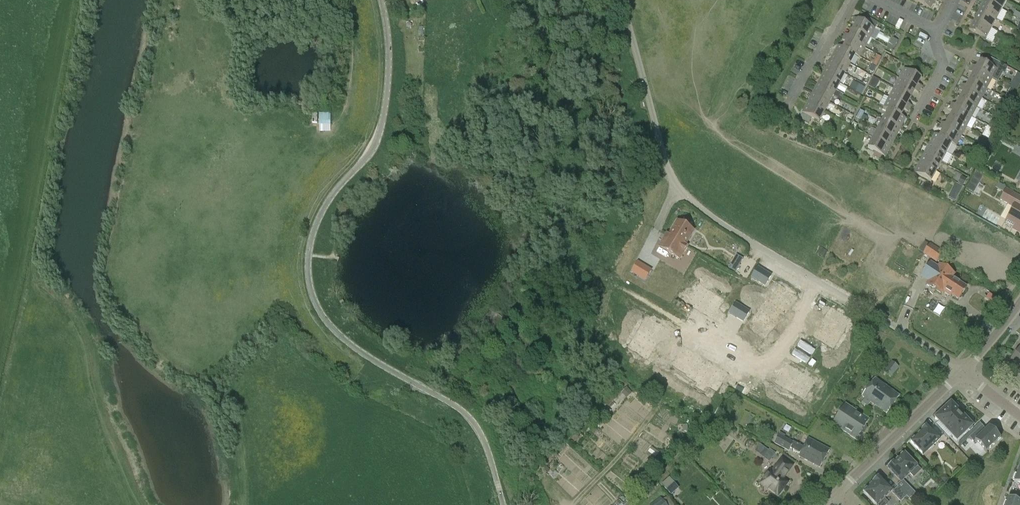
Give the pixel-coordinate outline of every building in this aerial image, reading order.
[(930,9),(935,0),(914,0),(930,9)] [(997,19),(1003,8),(987,0),(985,0),(980,9),(997,19)] [(1003,8),(1007,0),(987,0),(1003,8)] [(975,19),(992,29),(997,19),(980,9),(975,19)] [(868,18),(865,24),(855,18),(853,21),(856,23),(853,30),(870,39),(878,23),(868,18)] [(992,29),(975,19),(969,30),(986,39),(992,29)] [(844,37),(865,48),(870,39),(853,30),(850,36),(846,34),(844,37)] [(838,46),(860,58),(865,48),(844,37),(842,40),(846,42),(843,48),(838,46)] [(887,48),(893,51),(898,41),(892,38),(887,48)] [(982,42),(979,47),(986,51),(988,45),(982,42)] [(860,58),(838,46),(833,55),(850,65),(855,56),(860,58)] [(828,65),(845,74),(850,65),(833,55),(828,65)] [(988,57),(985,63),(980,60),(978,65),(1001,77),(1004,72),(998,69),(1001,63),(988,57)] [(823,74),(840,84),(845,74),(828,65),(823,74)] [(973,75),(989,84),(992,79),(998,82),(1001,77),(978,65),(977,67),(973,65),(970,71),(973,73),(973,75)] [(899,79),(920,90),(922,87),(918,85),(922,78),(904,69),(899,79)] [(875,88),(878,78),(864,73),(861,83),(875,88)] [(840,96),(841,93),(836,91),(840,84),(823,74),(818,84),(840,96)] [(967,84),(984,94),(989,84),(973,75),(967,84)] [(920,90),(899,79),(894,88),(911,97),(915,91),(919,93),(920,90)] [(838,98),(840,96),(818,84),(813,93),(830,103),(834,96),(838,98)] [(962,94),(979,103),(984,94),(967,84),(966,86),(963,84),(959,90),(963,92),(962,94)] [(861,95),(864,88),(859,85),(856,92),(861,95)] [(911,97),(894,88),(889,97),(910,109),(912,106),(908,104),(911,97)] [(1010,100),(1015,91),(1009,88),(1004,97),(1010,100)] [(808,103),(825,112),(830,103),(813,93),(808,103)] [(956,104),(973,113),(979,103),(962,94),(956,104)] [(910,109),(889,97),(884,107),(906,119),(906,118),(901,116),(904,110),(908,112),(910,109)] [(809,124),(812,118),(820,122),(825,112),(808,103),(802,113),(803,113),(799,119),(809,124)] [(951,114),(968,123),(973,113),(956,104),(956,105),(953,103),(949,109),(953,111),(951,114)] [(906,119),(884,107),(889,110),(884,119),(901,128),(906,119)] [(861,119),(865,112),(860,109),(856,116),(861,119)] [(318,125),(330,125),(330,113),(318,113),(318,125)] [(942,122),(963,133),(968,123),(951,114),(946,124),(943,122),(942,122)] [(901,128),(884,119),(879,129),(896,138),(901,128)] [(940,134),(957,143),(963,133),(942,122),(939,128),(943,130),(940,134)] [(896,138),(879,129),(874,138),(891,147),(896,138)] [(930,142),(948,151),(952,143),(956,146),(957,143),(940,134),(939,136),(935,134),(930,142)] [(891,147),(874,138),(868,148),(885,157),(891,147)] [(925,152),(942,161),(948,151),(930,142),(925,152)] [(920,162),(937,171),(942,161),(925,152),(920,162)] [(973,155),(969,162),(975,165),(978,159),(973,155)] [(937,171),(920,162),(914,172),(931,181),(937,171)] [(976,172),(966,189),(972,193),(982,176),(976,172)] [(963,186),(967,180),(967,179),(966,179),(962,176),(958,183),(963,186)] [(1003,192),(1003,191),(1006,187),(998,183),(996,187),(995,188),(1003,192)] [(1013,193),(1006,189),(1001,197),(1015,205),(1005,222),(1019,230),(1019,197),(1013,193)] [(950,198),(956,201),(959,194),(953,191),(950,198)] [(669,234),(687,245),(695,231),(678,221),(669,234)] [(688,246),(687,245),(669,234),(667,233),(659,246),(680,259),(688,246)] [(930,243),(924,253),(923,254),(930,258),(937,263),(944,252),(930,243)] [(741,262),(735,259),(729,268),(735,272),(741,262)] [(637,261),(630,273),(637,277),(644,265),(637,261)] [(959,299),(967,288),(952,278),(955,274),(940,264),(927,284),(942,294),(943,292),(951,297),(952,295),(959,299)] [(764,271),(757,267),(751,278),(758,282),(764,271)] [(705,281),(707,274),(692,268),(689,275),(705,281)] [(699,286),(690,302),(712,315),(721,299),(699,286)] [(779,286),(764,304),(779,317),(794,298),(779,286)] [(735,303),(729,314),(736,318),(742,307),(735,303)] [(764,304),(749,323),(765,336),(779,317),(764,304)] [(645,320),(631,342),(647,352),(661,329),(645,320)] [(1008,364),(1019,372),(1019,348),(1008,364)] [(899,367),(892,361),(884,372),(891,378),(899,367)] [(863,396),(865,398),(861,404),(867,408),(871,402),(886,414),(900,396),(876,378),(863,396)] [(735,395),(729,393),(727,398),(732,401),(735,395)] [(832,424),(845,433),(856,440),(869,419),(846,404),(832,424)] [(951,404),(935,419),(957,442),(973,426),(951,404)] [(923,456),(940,439),(927,425),(921,431),(921,432),(910,442),(923,456)] [(976,427),(957,445),(959,447),(978,428),(976,427)] [(980,428),(968,439),(973,444),(974,443),(985,454),(999,440),(988,428),(984,432),(980,428)] [(809,438),(804,448),(794,442),(793,443),(782,436),(783,435),(780,433),(774,443),(789,452),(791,449),(800,454),(799,456),(820,468),(830,450),(809,438)] [(769,449),(763,458),(769,462),(775,453),(769,449)] [(904,454),(895,463),(894,462),(888,468),(901,482),(910,473),(913,476),(920,469),(917,467),(917,466),(904,454)] [(784,479),(794,466),(782,458),(772,470),(771,469),(759,485),(778,498),(789,483),(784,479)] [(669,477),(661,484),(666,490),(674,483),(669,477)] [(864,493),(875,504),(886,504),(888,503),(884,499),(892,491),(879,477),(873,483),(874,484),(864,493)] [(898,487),(909,499),(915,493),(907,485),(901,490),(898,487)] [(909,499),(898,487),(892,493),(901,502),(906,496),(909,499)] [(661,497),(650,504),(667,504),(666,504),(671,500),(668,497),(663,500),(661,497)]
